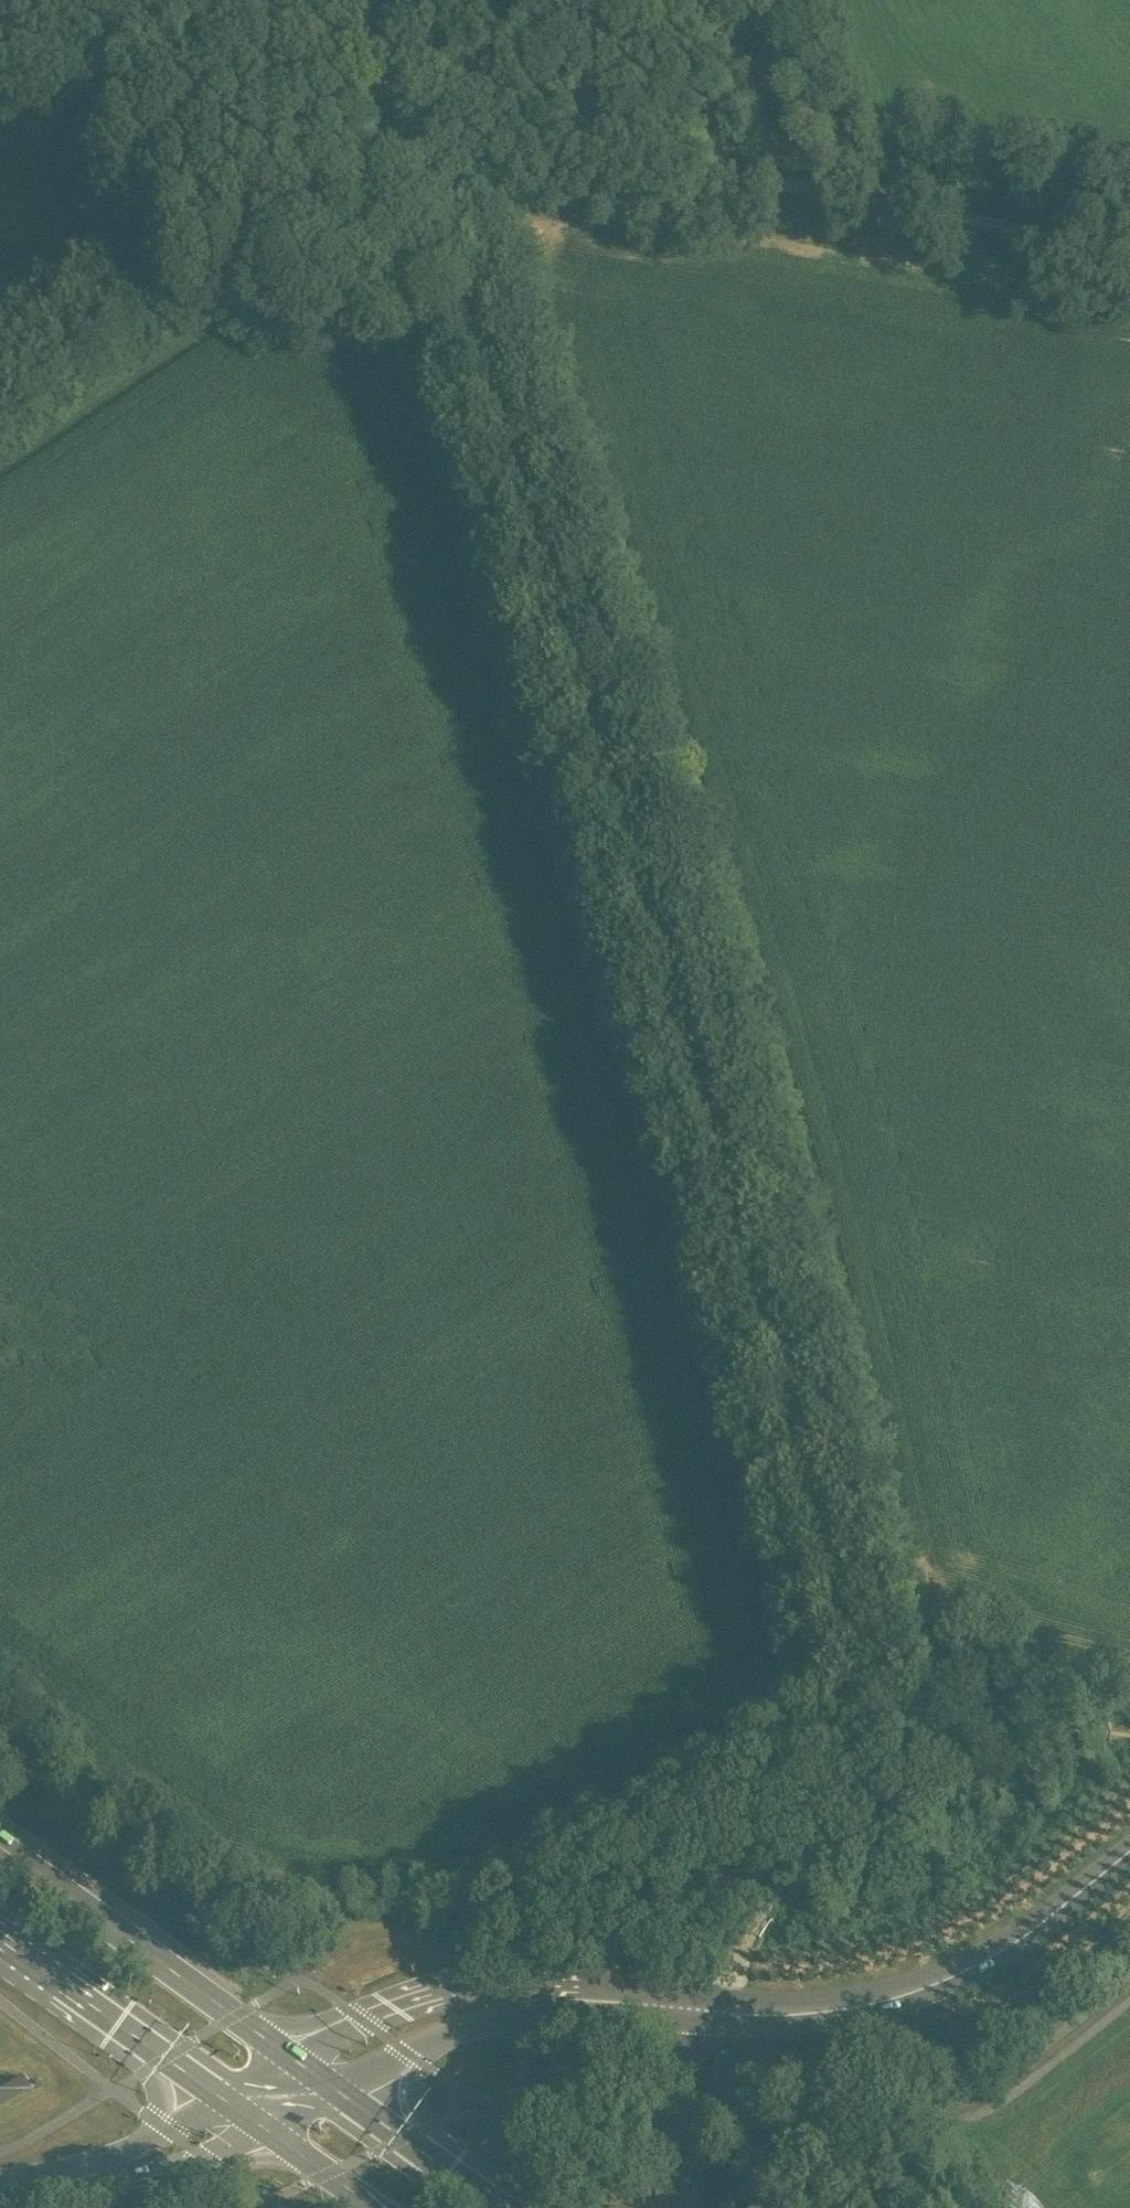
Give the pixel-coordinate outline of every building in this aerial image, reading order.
[(33,2096),(30,2068),(0,2071),(0,2099),(33,2096)]
